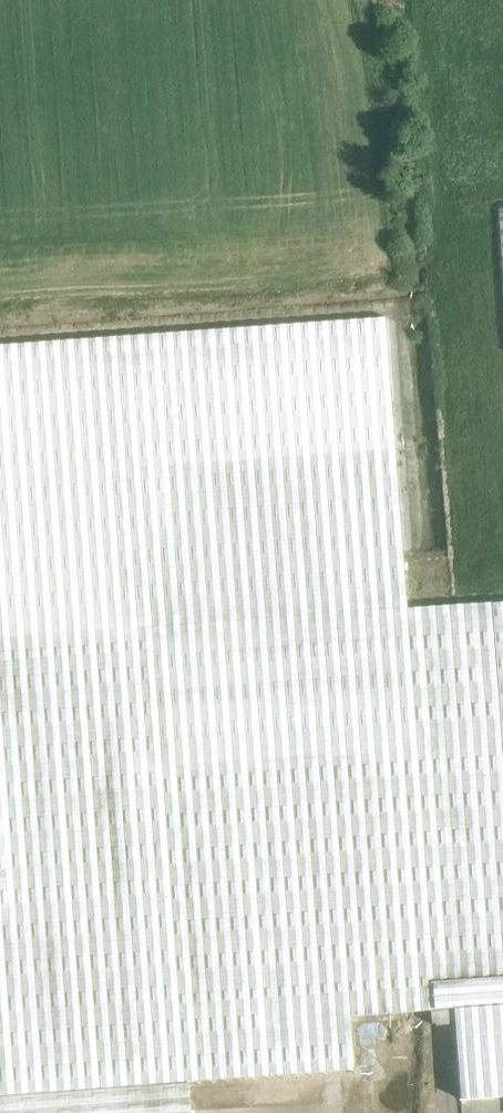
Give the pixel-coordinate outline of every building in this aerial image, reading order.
[(189,1080),(184,1081),(160,769),(329,756),(318,614),(404,607),(382,315),(0,346),(0,1112),(192,1112),(189,1080)] [(491,604),(491,603),(404,607),(318,614),(329,756),(160,769),(184,1081),(189,1080),(355,1069),(351,1016),(502,1005),(502,603),(491,604)]
